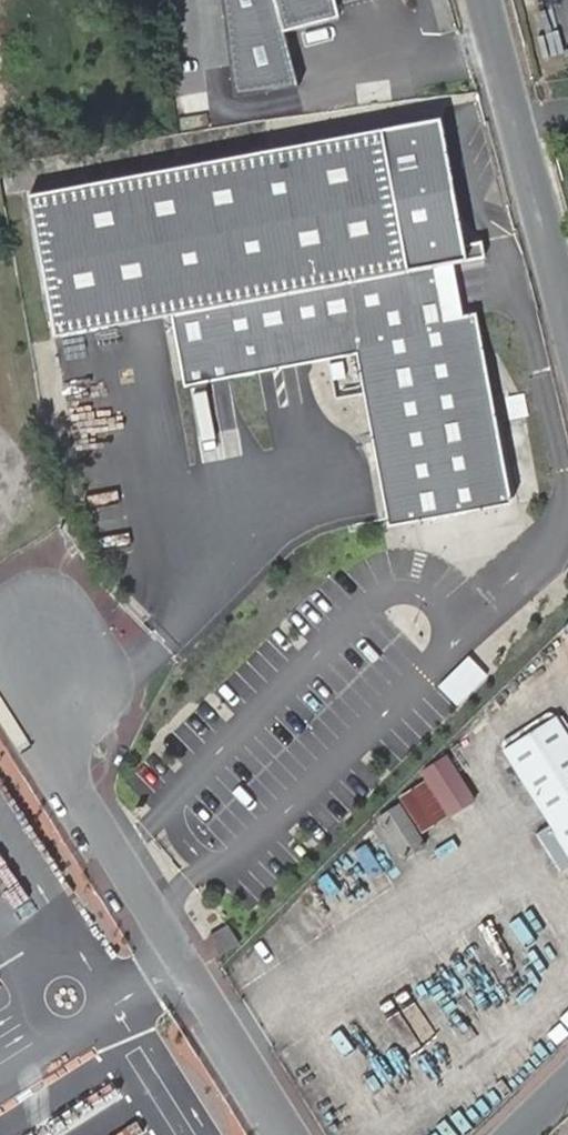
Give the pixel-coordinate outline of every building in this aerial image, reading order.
[(236,99),(301,90),(287,36),(342,22),(338,9),(376,0),(224,0),(236,99)] [(28,202),(53,337),(178,316),(436,267),(462,263),(438,128),(28,202)] [(436,267),(178,316),(190,380),(284,362),(359,347),(393,524),(514,501),(505,457),(478,314),(446,320),(442,298),(436,267)] [(559,633),(567,643),(567,625),(559,633)] [(466,702),(491,669),(470,653),(445,687),(466,702)] [(567,854),(567,735),(557,717),(502,751),(567,854)] [(399,798),(421,833),(473,800),(446,758),(420,775),(425,782),(399,798)] [(401,862),(424,848),(398,806),(376,820),(401,862)] [(216,956),(235,943),(223,923),(204,938),(216,956)] [(0,1111),(0,1134),(16,1134),(0,1111)]
